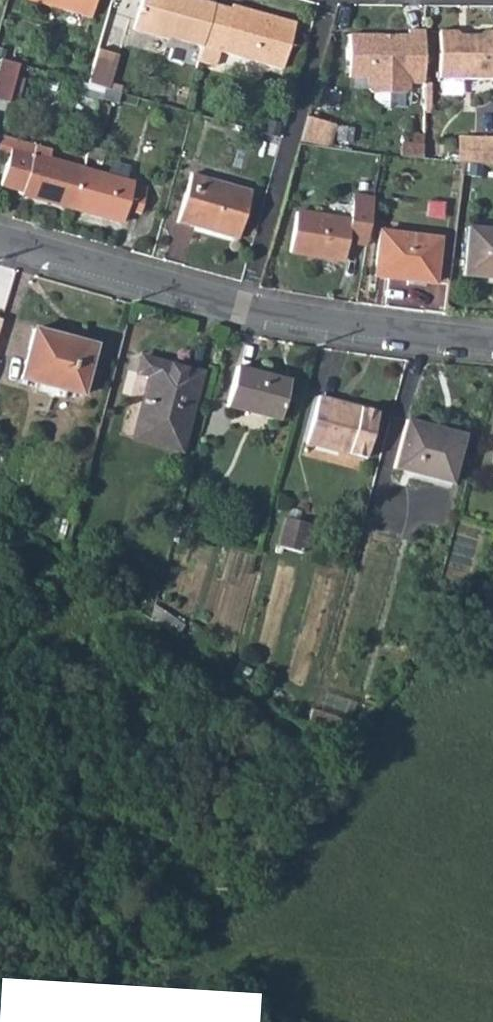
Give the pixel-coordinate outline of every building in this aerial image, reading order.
[(91,18),(96,0),(29,0),(91,18)] [(134,29),(171,40),(172,36),(203,45),(215,3),(204,0),(190,0),(189,0),(142,0),(134,29)] [(203,45),(199,60),(217,65),(221,50),(282,67),(295,21),(232,3),(231,8),(215,3),(203,45)] [(408,83),(424,83),(425,30),(411,30),(407,30),(407,34),(350,34),(348,76),(367,76),(367,87),(372,93),(403,94),(408,88),(408,83)] [(438,78),(492,79),(492,31),(482,30),(477,35),(460,35),(455,30),(439,30),(438,78)] [(119,55),(98,49),(89,82),(105,87),(110,88),(119,55)] [(0,62),(0,98),(7,101),(18,62),(1,57),(0,62)] [(308,115),(301,139),(321,145),(327,121),(308,115)] [(10,157),(1,187),(22,193),(22,194),(71,208),(83,166),(35,153),(36,146),(0,135),(0,154),(10,157)] [(475,139),(457,139),(457,162),(463,163),(475,165),(475,139)] [(475,139),(475,165),(492,166),(492,139),(475,139)] [(423,144),(401,142),(399,157),(423,159),(423,144)] [(83,166),(71,208),(121,222),(125,207),(140,211),(147,185),(83,166)] [(190,173),(177,219),(236,236),(250,191),(190,173)] [(353,192),(352,200),(372,204),(374,196),(353,192)] [(343,259),(345,243),(347,234),(366,237),(372,204),(352,200),(348,219),(296,210),(290,250),(343,259)] [(463,275),(492,278),(492,229),(469,227),(463,275)] [(379,238),(374,275),(432,283),(437,237),(380,230),(379,238)] [(347,234),(345,243),(365,246),(366,237),(347,234)] [(92,354),(71,348),(72,340),(34,330),(21,380),(81,396),(92,354)] [(72,340),(71,348),(92,354),(94,346),(72,340)] [(149,376),(133,439),(180,451),(200,374),(141,358),(137,373),(149,376)] [(237,369),(228,408),(277,420),(287,382),(237,369)] [(376,412),(318,397),(306,443),(363,458),(376,412)] [(404,420),(391,467),(451,484),(464,437),(404,420)] [(308,524),(285,518),(278,547),(300,554),(308,524)] [(437,594),(435,600),(449,604),(451,598),(437,594)] [(155,605),(151,620),(167,631),(175,617),(155,605)] [(276,690),(272,698),(286,706),(291,698),(276,690)] [(311,708),(307,723),(313,725),(317,711),(311,708)] [(307,723),(306,726),(339,748),(341,747),(344,735),(338,733),(341,719),(317,711),(313,725),(307,723)] [(341,719),(338,733),(344,735),(348,721),(341,719)]
